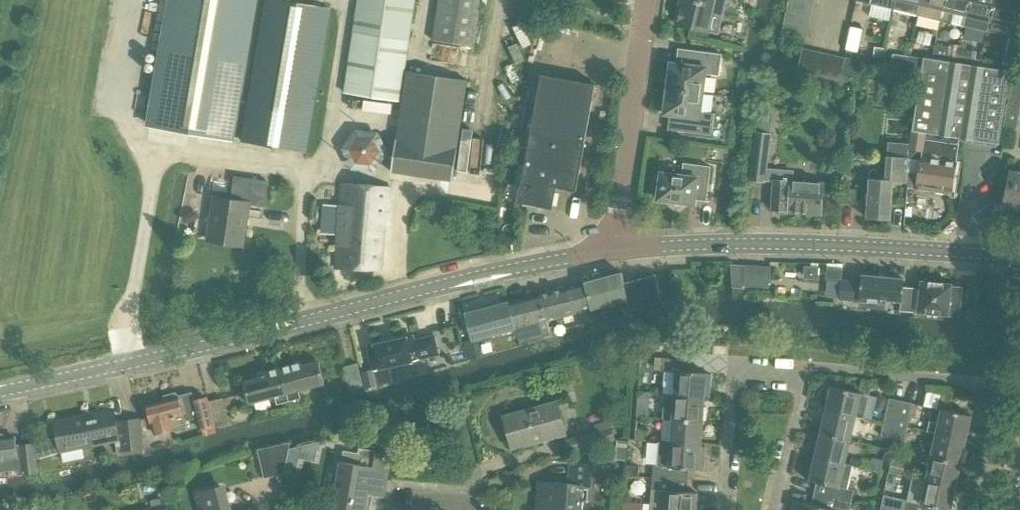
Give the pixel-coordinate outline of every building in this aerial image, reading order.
[(149,126),(230,139),(254,0),(171,0),(149,126)] [(242,141),(305,152),(329,9),(278,0),(266,0),(242,141)] [(400,101),(415,0),(358,0),(344,92),(400,101)] [(433,41),(474,47),(481,0),(439,0),(433,41)] [(675,24),(709,32),(718,34),(718,33),(722,17),(726,0),(681,0),(675,24)] [(786,10),(811,16),(814,3),(798,0),(789,0),(786,10)] [(894,9),(895,0),(870,0),(870,3),(894,9)] [(916,14),(918,6),(919,0),(895,0),(894,9),(916,14)] [(939,21),(941,9),(944,0),(919,0),(918,6),(916,14),(917,14),(916,15),(939,21)] [(965,14),(969,0),(944,0),(941,9),(939,21),(951,23),(954,12),(965,14)] [(989,20),(994,0),(969,0),(965,14),(966,15),(963,26),(974,29),(977,17),(989,20)] [(989,20),(1012,25),(1010,38),(1019,40),(1019,10),(1017,9),(1019,0),(994,0),(989,20)] [(786,10),(784,22),(808,28),(811,16),(786,10)] [(808,28),(784,22),(781,34),(796,38),(806,40),(808,28)] [(851,27),(846,50),(857,52),(862,29),(851,27)] [(859,54),(873,56),(882,57),(885,49),(860,45),(859,54)] [(933,53),(948,55),(949,47),(935,45),(933,53)] [(797,71),(808,74),(813,50),(802,48),(797,71)] [(957,57),(972,59),(973,50),(958,48),(957,57)] [(670,63),(667,88),(703,93),(705,74),(719,76),(722,54),(678,49),(676,63),(670,63)] [(1006,49),(1003,64),(1016,66),(1019,51),(1006,49)] [(808,74),(818,76),(824,53),(813,50),(808,74)] [(818,76),(829,79),(834,55),(824,53),(818,76)] [(892,63),(906,65),(907,56),(893,54),(892,63)] [(834,55),(829,79),(840,81),(842,70),(845,58),(834,55)] [(907,56),(906,65),(921,67),(922,58),(907,56)] [(912,131),(925,133),(938,135),(939,129),(951,131),(950,137),(960,138),(961,133),(985,136),(984,142),(999,144),(1010,71),(923,57),(912,131)] [(861,62),(845,58),(842,70),(858,73),(861,62)] [(468,80),(406,71),(391,171),(452,181),(468,80)] [(1010,94),(1003,127),(1016,130),(1019,108),(1019,74),(1013,73),(1010,94)] [(541,75),(517,202),(552,209),(556,187),(576,191),(595,85),(541,75)] [(703,93),(667,88),(664,114),(670,115),(668,130),(711,135),(714,114),(700,112),(703,93)] [(757,114),(755,132),(771,134),(772,124),(768,124),(769,116),(757,114)] [(352,170),(375,172),(389,152),(379,131),(355,129),(342,149),(352,170)] [(912,131),(910,144),(909,149),(922,151),(917,185),(919,185),(919,189),(948,194),(948,190),(951,190),(958,145),(924,139),(925,133),(912,131)] [(749,180),(764,182),(766,169),(771,134),(755,132),(749,180)] [(909,149),(910,144),(888,142),(885,180),(869,179),(866,218),(890,219),(893,181),(907,182),(909,149)] [(653,193),(657,194),(657,200),(694,205),(694,200),(706,201),(711,167),(683,163),(682,175),(660,172),(659,179),(655,178),(653,193)] [(773,182),(772,210),(788,211),(788,212),(821,215),(823,183),(793,181),(794,171),(766,169),(765,181),(773,182)] [(1017,209),(1019,194),(1019,178),(1016,177),(1017,171),(1009,170),(1002,206),(1003,207),(1004,204),(1010,205),(1009,208),(1017,209)] [(203,209),(213,211),(208,241),(242,246),(248,204),(264,206),(268,182),(235,177),(231,200),(215,197),(215,198),(205,197),(203,209)] [(322,234),(339,235),(336,269),(381,270),(385,224),(388,225),(391,187),(342,184),(341,206),(324,205),(322,234)] [(743,286),(745,263),(735,263),(730,263),(732,285),(743,286)] [(585,283),(568,287),(575,313),(626,300),(629,311),(660,302),(655,275),(624,283),(622,273),(585,282),(585,283)] [(913,311),(914,311),(916,288),(915,288),(903,287),(904,280),(861,276),(860,282),(841,280),(839,299),(886,303),(886,300),(901,301),(900,311),(913,312),(913,311)] [(916,288),(914,311),(918,311),(917,312),(948,315),(949,308),(960,309),(962,289),(963,289),(963,287),(961,287),(951,286),(951,284),(920,281),(920,289),(916,288)] [(507,303),(514,329),(515,329),(518,340),(549,332),(546,321),(575,313),(568,287),(565,288),(562,286),(556,288),(554,291),(508,303),(508,302),(507,302),(507,303)] [(514,329),(507,303),(500,305),(499,302),(489,305),(490,307),(465,313),(472,340),(464,341),(469,360),(481,357),(480,353),(493,350),(490,340),(493,339),(493,338),(494,338),(494,336),(492,337),(492,335),(514,329)] [(370,346),(375,369),(439,355),(434,335),(412,341),(411,336),(370,346)] [(675,371),(674,395),(704,397),(704,389),(705,389),(705,388),(706,374),(706,373),(685,371),(686,360),(661,358),(661,359),(656,359),(656,368),(661,368),(660,370),(675,371)] [(302,362),(280,368),(289,401),(300,398),(298,390),(324,383),(319,362),(316,362),(314,360),(311,359),(308,360),(306,362),(305,365),(303,366),(302,362)] [(355,365),(346,367),(346,366),(344,367),(350,390),(363,386),(357,363),(355,364),(355,365)] [(289,401),(280,368),(258,374),(259,378),(243,382),(249,403),(275,396),(277,404),(289,401)] [(828,402),(826,410),(863,419),(869,395),(831,386),(831,387),(828,400),(827,402),(828,402)] [(637,403),(650,404),(651,392),(638,391),(637,403)] [(150,418),(140,420),(141,429),(152,426),(154,434),(185,425),(184,421),(197,417),(200,429),(214,426),(208,402),(207,398),(193,402),(191,393),(178,397),(175,393),(165,396),(164,402),(147,406),(150,418)] [(664,405),(663,418),(702,421),(703,420),(702,420),(703,407),(704,407),(704,406),(703,405),(704,397),(674,395),(673,405),(664,405)] [(208,402),(214,426),(228,422),(222,398),(208,402)] [(889,399),(884,423),(896,425),(901,401),(889,399)] [(901,401),(896,425),(907,428),(912,403),(901,401)] [(508,415),(517,447),(565,434),(556,402),(508,415)] [(929,421),(927,431),(965,440),(967,432),(968,430),(967,430),(970,417),(971,416),(941,409),(938,423),(929,421)] [(141,429),(140,420),(116,423),(113,410),(54,422),(57,438),(60,451),(120,439),(122,450),(125,450),(126,455),(143,453),(143,450),(141,429)] [(820,432),(820,433),(850,440),(855,417),(863,419),(826,410),(824,418),(823,419),(824,419),(821,432),(820,432)] [(672,419),(670,443),(700,445),(701,437),(701,436),(702,422),(702,421),(663,418),(663,419),(672,419)] [(566,440),(569,452),(613,440),(609,422),(595,426),(597,432),(566,440)] [(881,436),(893,438),(896,425),(884,423),(881,436)] [(896,425),(893,438),(905,441),(907,428),(896,425)] [(634,440),(646,441),(647,430),(635,429),(634,440)] [(935,433),(930,457),(960,463),(961,462),(960,462),(963,449),(964,449),(964,448),(963,447),(965,440),(927,431),(935,433)] [(817,449),(815,457),(844,464),(850,440),(820,433),(820,434),(817,447),(816,449),(817,449)] [(34,444),(34,443),(16,445),(15,438),(6,439),(5,435),(0,435),(0,472),(18,469),(19,476),(37,473),(36,459),(35,452),(34,444)] [(36,459),(60,452),(60,451),(57,438),(34,444),(35,452),(36,459)] [(257,450),(264,478),(283,474),(290,442),(257,450)] [(653,466),(652,478),(688,481),(689,469),(699,470),(699,469),(704,469),(705,455),(700,455),(700,453),(700,445),(670,443),(668,467),(653,466)] [(376,451),(359,448),(358,453),(343,451),(341,462),(340,461),(332,509),(340,509),(366,509),(369,494),(366,494),(371,483),(385,486),(390,455),(376,453),(376,451)] [(817,482),(814,494),(851,502),(854,490),(847,489),(853,465),(844,464),(815,457),(813,465),(813,464),(812,466),(807,465),(804,478),(809,479),(809,481),(817,482)] [(912,476),(912,477),(955,486),(957,479),(957,477),(960,464),(960,463),(930,457),(925,479),(912,476)] [(869,469),(881,471),(883,460),(872,458),(869,469)] [(570,464),(568,484),(541,481),(538,509),(583,509),(583,501),(594,502),(596,483),(610,484),(611,466),(570,462),(570,464)] [(891,462),(889,472),(901,475),(903,464),(891,462)] [(903,509),(942,509),(948,509),(950,509),(951,509),(950,509),(953,496),(954,494),(953,494),(955,486),(912,477),(907,500),(905,499),(903,509)] [(650,509),(695,509),(696,509),(696,508),(697,494),(697,493),(687,492),(688,481),(652,478),(650,509)] [(200,509),(228,509),(222,487),(196,494),(200,509)] [(851,502),(814,494),(812,505),(804,503),(803,504),(804,505),(802,509),(849,509),(851,502)]
